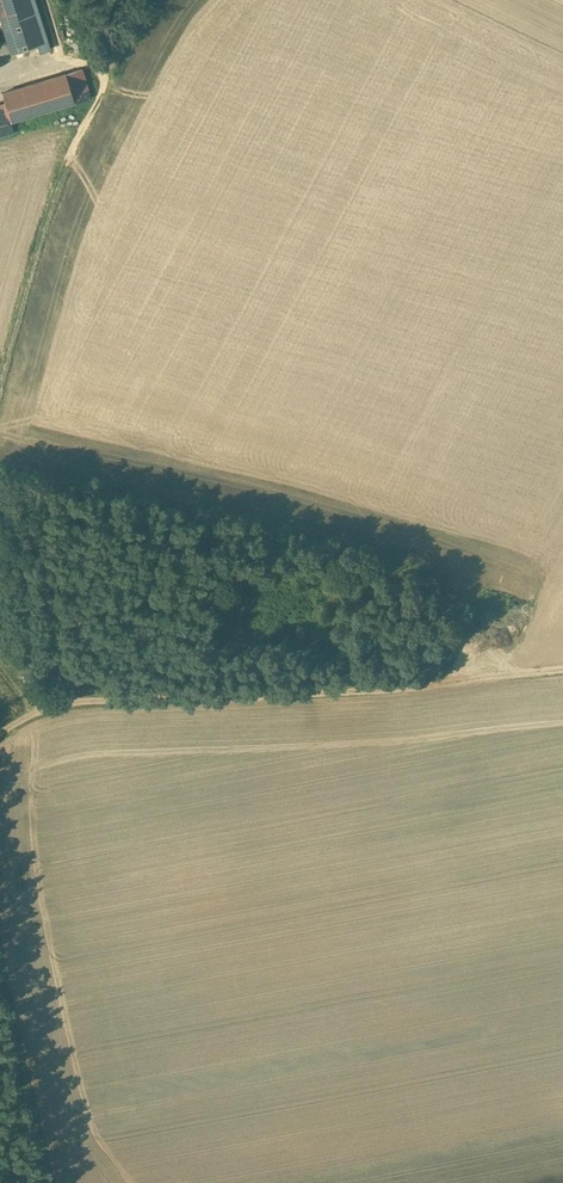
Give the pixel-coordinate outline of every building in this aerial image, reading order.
[(11,53),(37,45),(39,53),(49,50),(33,0),(0,0),(0,19),(11,53)] [(79,70),(65,74),(73,103),(88,98),(79,70)] [(65,74),(2,93),(4,102),(10,122),(73,103),(65,74)] [(0,104),(0,135),(13,131),(10,122),(4,102),(0,104)]
